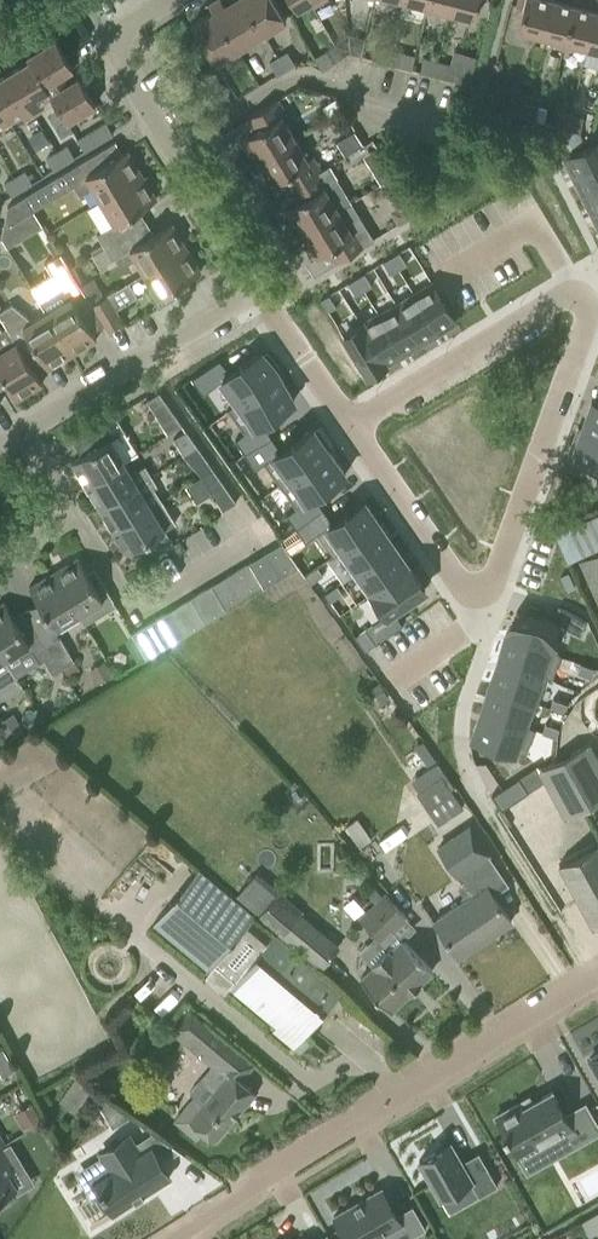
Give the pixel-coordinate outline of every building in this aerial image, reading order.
[(215,62),(236,49),(286,19),(274,1),(274,0),(229,0),(224,3),(222,0),(211,0),(208,2),(213,10),(192,23),(215,62)] [(319,0),(291,0),(297,9),(310,1),(313,6),(320,1),(319,0)] [(455,13),(458,0),(431,0),(429,7),(427,6),(425,11),(428,12),(434,13),(435,8),(451,12),(455,13)] [(455,13),(474,18),(479,0),(458,0),(455,13)] [(536,34),(545,0),(518,0),(516,7),(522,8),(517,29),(536,34)] [(560,46),(571,5),(554,0),(545,0),(536,34),(556,40),(555,45),(560,46)] [(573,44),(587,48),(597,11),(571,5),(560,46),(572,49),(573,44)] [(597,50),(597,12),(597,11),(587,48),(597,50)] [(27,56),(29,60),(44,84),(45,83),(73,67),(55,38),(27,56)] [(372,58),(385,61),(389,48),(375,45),(372,58)] [(389,48),(385,61),(411,68),(414,55),(402,52),(389,48)] [(315,57),(322,69),(334,62),(327,50),(315,57)] [(287,51),(278,56),(285,68),(294,63),(287,51)] [(285,68),(278,56),(269,62),(276,74),(285,68)] [(420,70),(446,77),(449,64),(423,57),(420,70)] [(29,60),(8,73),(33,114),(43,107),(39,101),(50,95),(49,93),(51,92),(45,83),(44,84),(29,60)] [(198,73),(203,82),(215,75),(209,66),(198,73)] [(0,77),(0,109),(7,121),(20,112),(24,119),(33,114),(8,73),(0,77)] [(49,93),(50,95),(66,121),(74,116),(95,104),(78,75),(51,92),(49,93)] [(203,82),(208,91),(220,84),(215,75),(203,82)] [(208,91),(214,100),(225,92),(220,84),(208,91)] [(225,92),(214,100),(219,108),(231,101),(225,92)] [(484,106),(515,114),(519,101),(487,93),(484,106)] [(253,149),(258,159),(294,137),(281,116),(286,112),(277,98),(247,117),(254,130),(240,139),(248,152),(253,149)] [(519,101),(515,114),(534,119),(538,106),(519,101)] [(553,124),(566,127),(570,114),(556,110),(553,124)] [(570,114),(566,127),(580,130),(583,117),(570,114)] [(106,121),(98,125),(106,137),(113,133),(106,121)] [(98,125),(91,130),(99,141),(106,137),(98,125)] [(43,128),(31,135),(38,147),(50,139),(43,128)] [(91,130),(84,134),(91,146),(99,141),(91,130)] [(354,131),(336,142),(344,154),(361,144),(354,131)] [(91,146),(84,134),(77,138),(84,150),(91,146)] [(282,176),(290,188),(321,169),(312,156),(307,159),(294,137),(258,159),(265,169),(260,172),(267,185),(282,176)] [(564,158),(574,177),(597,165),(597,141),(564,158)] [(67,143),(57,150),(64,162),(75,156),(67,143)] [(72,166),(25,194),(33,209),(68,186),(73,183),(80,194),(92,186),(99,199),(142,174),(127,150),(104,163),(97,151),(72,166)] [(64,162),(57,150),(46,156),(53,169),(64,162)] [(369,169),(379,184),(393,175),(384,160),(369,169)] [(574,177),(583,195),(597,187),(597,165),(574,177)] [(296,220),(302,231),(338,209),(348,203),(334,180),(335,179),(327,166),(321,169),(290,188),(297,201),(283,210),(291,224),(296,220)] [(25,169),(14,175),(22,188),(32,181),(25,169)] [(157,198),(142,174),(99,199),(114,223),(136,211),(157,198)] [(22,188),(14,175),(4,182),(11,194),(22,188)] [(583,195),(592,213),(597,210),(597,187),(583,195)] [(33,209),(25,194),(7,205),(4,217),(9,224),(33,209)] [(396,211),(402,221),(417,213),(410,202),(396,211)] [(338,209),(302,231),(309,242),(304,245),(312,258),(327,249),(335,262),(366,244),(371,240),(348,203),(338,209)] [(129,248),(143,272),(186,246),(171,222),(150,235),(129,248)] [(96,233),(104,246),(116,238),(109,226),(96,233)] [(51,238),(45,241),(54,256),(59,253),(51,238)] [(116,238),(104,246),(92,253),(99,266),(124,251),(116,238)] [(186,246),(143,272),(151,284),(146,287),(158,307),(190,287),(186,280),(201,271),(186,246)] [(399,251),(391,256),(398,268),(407,263),(399,251)] [(29,284),(45,312),(72,353),(96,339),(70,297),(82,290),(78,284),(71,272),(60,252),(59,253),(54,256),(46,261),(53,270),(29,284)] [(391,256),(383,260),(390,273),(398,268),(391,256)] [(372,284),(364,272),(356,277),(364,289),(372,284)] [(356,277),(348,282),(355,294),(364,289),(356,277)] [(432,282),(414,293),(437,332),(456,321),(432,282)] [(329,293),(320,298),(328,311),(336,306),(329,293)] [(414,293),(396,304),(420,342),(437,332),(414,293)] [(91,304),(107,330),(123,320),(107,294),(91,304)] [(7,326),(16,341),(27,334),(35,347),(48,368),(72,353),(45,312),(33,319),(11,302),(0,309),(0,315),(7,326)] [(396,304),(379,314),(402,353),(420,342),(396,304)] [(379,314),(362,325),(385,364),(402,353),(379,314)] [(362,325),(343,336),(367,375),(385,364),(362,325)] [(7,326),(0,330),(0,388),(8,384),(16,398),(41,383),(29,363),(16,341),(7,326)] [(219,360),(191,377),(202,393),(221,380),(237,404),(278,376),(276,373),(279,371),(267,353),(263,355),(261,352),(229,374),(219,360)] [(237,404),(228,410),(244,434),(235,440),(245,454),(272,436),(262,422),(294,399),(278,376),(237,404)] [(146,399),(161,423),(167,433),(182,424),(159,392),(146,399)] [(582,427),(597,432),(597,402),(592,400),(582,427)] [(85,483),(123,460),(137,452),(123,430),(124,429),(114,413),(100,422),(83,432),(92,448),(71,460),(85,483)] [(272,436),(245,454),(255,468),(264,462),(280,485),(329,450),(327,447),(331,445),(318,427),(314,429),(312,426),(280,448),(272,436)] [(570,449),(574,450),(572,454),(597,463),(597,432),(582,427),(581,429),(577,428),(570,449)] [(173,437),(183,454),(197,446),(185,430),(173,437)] [(329,450),(280,485),(295,508),(286,514),(296,528),(323,509),(313,496),(345,473),(329,450)] [(85,483),(99,505),(150,474),(145,464),(131,473),(123,460),(85,483)] [(202,474),(207,484),(209,490),(223,510),(235,502),(223,484),(219,478),(212,467),(202,474)] [(99,505),(112,528),(150,505),(143,493),(157,485),(150,474),(99,505)] [(150,505),(112,528),(126,551),(150,537),(160,552),(174,543),(165,528),(175,522),(161,499),(151,505),(150,505)] [(323,509),(296,528),(305,541),(327,526),(342,548),(379,523),(364,500),(332,522),(323,509)] [(379,523),(342,548),(357,570),(394,544),(379,523)] [(281,541),(265,551),(280,576),(298,565),(281,541)] [(394,544),(357,570),(371,590),(408,565),(394,544)] [(265,551),(248,561),(263,586),(280,576),(265,551)] [(597,602),(597,552),(593,554),(579,561),(597,602)] [(77,557),(53,572),(78,613),(90,606),(94,611),(113,600),(93,567),(86,571),(77,557)] [(248,561),(230,572),(244,597),(263,586),(248,561)] [(382,616),(365,627),(375,642),(402,624),(393,610),(425,588),(408,565),(371,590),(366,594),(382,616)] [(317,566),(305,574),(311,582),(323,574),(317,566)] [(57,633),(54,628),(78,613),(53,572),(29,586),(37,600),(24,607),(45,640),(57,633)] [(230,572),(211,583),(226,608),(244,597),(230,572)] [(211,583),(190,596),(205,621),(226,608),(211,583)] [(342,592),(337,584),(325,592),(330,600),(342,592)] [(190,596),(169,608),(185,634),(205,621),(190,596)] [(0,603),(0,649),(5,657),(17,650),(20,655),(32,648),(16,622),(4,601),(0,603)] [(169,608),(149,621),(164,646),(185,634),(169,608)] [(516,610),(508,635),(550,650),(559,626),(580,634),(586,618),(558,608),(553,623),(516,610)] [(164,646),(149,621),(131,632),(146,657),(164,646)] [(57,633),(45,640),(60,667),(73,659),(57,633)] [(508,635),(498,662),(546,679),(552,681),(561,654),(550,650),(508,635)] [(45,640),(32,648),(39,660),(44,658),(52,671),(60,667),(45,640)] [(106,658),(90,668),(99,681),(114,672),(106,658)] [(498,662),(489,686),(532,702),(537,704),(546,679),(498,662)] [(581,662),(577,672),(597,678),(597,668),(581,662)] [(379,683),(371,688),(380,702),(388,697),(379,683)] [(489,686),(481,709),(524,724),(532,702),(489,686)] [(568,703),(553,698),(549,707),(562,711),(568,703)] [(481,709),(471,736),(525,755),(535,728),(524,724),(481,709)] [(0,721),(0,725),(7,737),(22,728),(13,713),(0,721)] [(560,728),(545,722),(542,732),(557,737),(560,728)] [(563,817),(597,799),(597,757),(590,741),(538,769),(563,817)] [(418,791),(417,792),(438,822),(463,805),(442,775),(418,791)] [(346,825),(360,847),(373,838),(358,817),(346,825)] [(471,894),(433,920),(446,937),(460,957),(512,921),(498,901),(477,870),(492,860),(469,825),(438,846),(471,894)] [(559,863),(593,926),(597,924),(597,841),(580,852),(559,863)] [(153,923),(209,969),(232,988),(233,988),(277,1025),(274,1030),(294,1046),(305,1033),(300,1029),(318,1008),(322,1012),(341,990),(254,916),(199,868),(153,923)] [(237,893),(260,912),(259,913),(281,933),(320,966),(338,945),(301,913),(304,909),(257,870),(237,893)] [(375,966),(362,979),(392,1010),(410,993),(411,994),(422,984),(421,983),(434,971),(404,939),(403,940),(393,929),(407,916),(387,895),(385,897),(375,886),(367,894),(377,905),(363,918),(390,947),(373,964),(375,966)] [(194,1045),(207,1030),(187,1013),(175,1028),(194,1045)] [(589,1058),(597,1074),(597,1053),(589,1058)] [(255,1091),(242,1080),(222,1063),(213,1074),(207,1081),(203,1077),(191,1092),(196,1096),(175,1120),(197,1138),(203,1131),(214,1140),(255,1091)] [(78,1074),(60,1100),(75,1110),(93,1085),(78,1074)] [(584,1104),(565,1115),(552,1091),(522,1107),(519,1102),(496,1115),(505,1130),(502,1132),(505,1137),(508,1136),(517,1153),(562,1128),(571,1145),(597,1130),(597,1128),(584,1104)] [(131,1114),(102,1093),(96,1101),(112,1126),(131,1114)] [(19,1126),(39,1118),(32,1100),(12,1108),(19,1126)] [(108,1168),(93,1178),(113,1211),(128,1202),(166,1178),(146,1145),(136,1151),(126,1135),(98,1152),(108,1168)] [(449,1140),(418,1158),(440,1196),(469,1179),(476,1191),(495,1180),(478,1150),(460,1159),(449,1140)] [(0,1145),(0,1197),(17,1186),(8,1171),(19,1165),(5,1142),(0,1145)] [(347,1238),(371,1238),(401,1221),(409,1234),(424,1225),(413,1204),(397,1214),(382,1188),(333,1216),(347,1238)]
